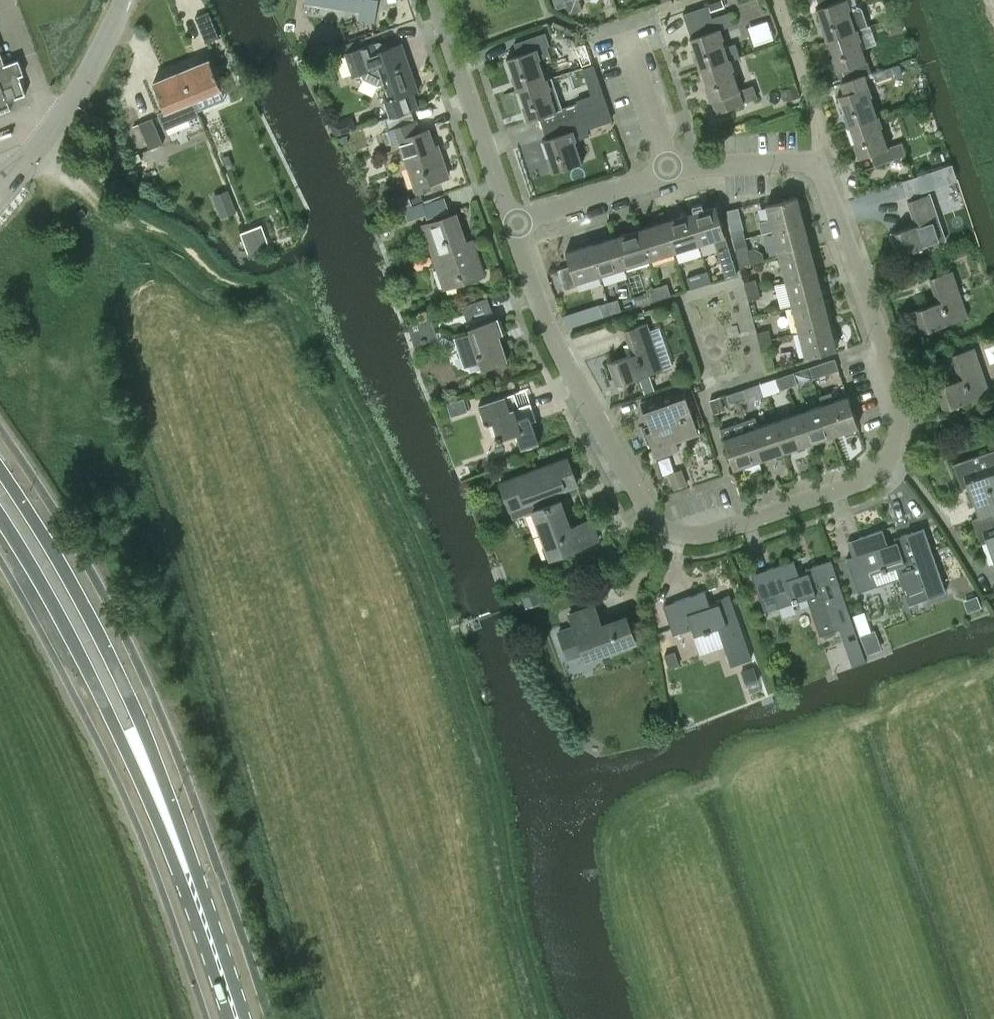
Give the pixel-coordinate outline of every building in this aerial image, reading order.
[(307,2),(360,11),(359,21),(375,23),(378,0),(307,0),(307,2)] [(567,5),(570,14),(583,9),(579,0),(565,0),(567,5)] [(710,11),(724,7),(722,0),(718,0),(708,3),(708,6),(709,8),(710,11)] [(820,7),(817,8),(823,25),(821,26),(826,40),(828,40),(858,29),(868,26),(862,8),(856,5),(855,0),(817,0),(820,7)] [(205,42),(218,36),(208,11),(194,16),(205,42)] [(703,34),(690,38),(696,55),(694,56),(699,70),(701,70),(731,59),(740,56),(736,43),(726,46),(720,29),(734,25),(729,12),(713,18),(699,22),(703,34)] [(885,23),(890,35),(904,31),(899,18),(885,23)] [(858,29),(828,40),(833,56),(832,56),(837,71),(838,70),(853,65),(856,76),(857,76),(872,71),(864,48),(858,29)] [(520,54),(506,58),(512,75),(511,76),(516,90),(517,90),(548,79),(541,58),(550,54),(547,46),(550,45),(546,33),(516,43),(520,54)] [(347,52),(345,52),(353,75),(361,73),(364,78),(378,85),(384,83),(390,99),(385,100),(391,116),(419,106),(414,92),(419,90),(403,44),(385,50),(374,43),(371,44),(367,45),(347,52)] [(209,58),(181,69),(193,100),(221,88),(209,58)] [(731,59),(701,70),(706,86),(705,86),(710,101),(711,100),(715,112),(759,97),(754,85),(741,90),(731,59)] [(11,110),(8,101),(14,99),(26,94),(19,76),(23,75),(17,60),(0,66),(0,114),(11,110)] [(181,69),(153,81),(165,109),(157,112),(164,128),(190,118),(189,114),(198,111),(193,100),(181,69)] [(882,69),(874,72),(878,83),(886,81),(882,69)] [(844,93),(838,95),(844,112),(843,112),(848,127),(849,126),(879,116),(865,75),(872,72),(872,71),(857,76),(856,76),(840,82),(844,93)] [(548,79),(517,90),(522,106),(521,106),(526,121),(527,120),(543,115),(547,127),(582,115),(578,103),(563,108),(553,78),(548,79)] [(602,92),(578,100),(578,103),(582,115),(607,106),(602,92)] [(607,106),(582,115),(587,130),(612,121),(607,106)] [(551,138),(543,140),(549,157),(548,158),(552,172),(554,172),(584,161),(577,140),(589,136),(587,130),(582,115),(547,127),(547,128),(555,125),(559,135),(551,138)] [(879,116),(849,126),(855,143),(853,143),(858,158),(860,157),(875,152),(879,164),(906,154),(902,142),(889,146),(879,116)] [(149,148),(163,143),(152,117),(139,122),(149,148)] [(352,117),(331,124),(335,136),(356,128),(352,117)] [(416,123),(391,132),(395,142),(400,140),(416,188),(418,193),(432,189),(430,183),(449,177),(442,157),(438,159),(435,148),(429,131),(420,134),(416,123)] [(931,173),(904,182),(910,199),(936,190),(931,173)] [(230,192),(219,197),(227,215),(236,210),(230,192)] [(900,255),(947,239),(931,193),(908,201),(916,224),(892,233),(900,255)] [(771,219),(762,221),(765,232),(773,230),(805,222),(798,197),(767,205),(771,219)] [(421,203),(402,209),(406,221),(425,215),(421,203)] [(716,205),(691,213),(700,244),(714,239),(722,265),(734,261),(716,205)] [(81,218),(87,214),(83,208),(77,212),(81,218)] [(675,251),(700,244),(691,213),(665,221),(675,251)] [(453,215),(424,225),(438,268),(434,270),(440,287),(444,285),(445,288),(484,275),(472,240),(463,243),(453,215)] [(651,259),(675,251),(665,221),(641,228),(651,259)] [(805,222),(773,230),(780,255),(811,247),(805,222)] [(262,223),(240,232),(248,253),(270,244),(262,223)] [(626,267),(651,259),(641,228),(616,236),(626,267)] [(731,232),(734,240),(745,237),(743,229),(731,232)] [(601,275),(626,267),(616,236),(591,244),(601,275)] [(745,237),(734,240),(736,250),(748,247),(745,237)] [(577,282),(601,275),(591,244),(566,252),(571,265),(559,269),(565,289),(578,286),(577,282)] [(811,247),(780,255),(786,281),(818,273),(811,247)] [(722,265),(726,277),(737,273),(734,261),(722,265)] [(687,277),(691,289),(711,282),(708,271),(687,277)] [(922,332),(969,317),(954,271),(930,278),(938,303),(914,311),(922,332)] [(818,273),(786,281),(793,306),(824,298),(818,273)] [(745,282),(747,291),(759,288),(756,279),(745,282)] [(670,283),(660,286),(663,297),(673,293),(670,283)] [(663,297),(660,286),(650,289),(653,300),(663,297)] [(759,288),(747,291),(749,300),(761,297),(759,288)] [(492,311),(488,297),(461,307),(466,320),(492,311)] [(824,298),(793,306),(799,331),(830,323),(824,298)] [(618,299),(609,302),(612,313),(621,310),(618,299)] [(612,313),(609,302),(600,305),(604,315),(612,313)] [(581,309),(564,315),(568,327),(585,322),(585,321),(581,309)] [(482,369),(507,361),(499,334),(503,333),(498,317),(468,327),(470,332),(456,336),(466,366),(480,362),(482,369)] [(617,385),(663,369),(648,323),(625,330),(633,354),(609,362),(617,385)] [(830,323),(799,331),(806,357),(837,349),(830,323)] [(757,333),(760,341),(771,338),(769,329),(757,333)] [(771,338),(760,341),(762,351),(774,348),(771,338)] [(944,409),(991,393),(975,347),(952,355),(960,379),(936,386),(944,409)] [(835,358),(809,367),(813,378),(839,370),(835,358)] [(793,372),(785,376),(789,386),(798,383),(793,372)] [(789,386),(785,376),(776,379),(780,390),(789,386)] [(682,387),(660,395),(641,402),(652,433),(648,434),(653,449),(699,432),(682,387)] [(744,389),(736,392),(739,403),(748,400),(744,389)] [(513,392),(479,404),(485,422),(486,423),(493,421),(498,435),(495,436),(497,440),(503,438),(502,438),(516,433),(522,449),(540,443),(533,421),(537,419),(535,412),(531,402),(518,406),(513,392)] [(739,403),(736,392),(727,395),(731,406),(739,403)] [(832,392),(820,396),(822,405),(833,435),(858,426),(856,420),(848,396),(835,401),(832,392)] [(714,414),(716,414),(726,410),(724,406),(721,397),(721,396),(709,400),(714,414)] [(822,405),(798,413),(808,443),(833,435),(822,405)] [(798,413),(774,421),(784,451),(808,443),(798,413)] [(755,417),(746,420),(749,429),(759,460),(784,451),(774,421),(758,426),(755,417)] [(746,420),(721,429),(734,468),(759,460),(749,429),(746,420)] [(993,511),(993,450),(954,463),(963,489),(969,487),(979,517),(993,511)] [(551,557),(598,539),(591,519),(570,527),(560,500),(559,500),(556,492),(578,484),(567,457),(500,482),(513,517),(533,509),(551,557)] [(668,473),(668,474),(674,489),(686,485),(688,484),(682,468),(668,473)] [(979,517),(972,519),(981,544),(988,541),(993,558),(993,511),(979,517)] [(854,557),(847,559),(858,592),(876,586),(872,576),(897,568),(909,604),(929,597),(945,592),(924,528),(908,533),(895,538),(896,542),(888,545),(883,530),(849,541),(854,557)] [(794,560),(753,574),(762,598),(773,594),(777,605),(793,600),(794,603),(808,598),(821,634),(822,634),(826,636),(835,633),(837,629),(845,626),(849,636),(856,633),(853,623),(852,621),(831,560),(806,568),(808,572),(799,575),(794,560)] [(520,596),(523,607),(542,601),(538,590),(520,596)] [(732,665),(751,658),(730,595),(718,599),(719,603),(710,606),(705,591),(664,605),(674,634),(693,628),(695,635),(718,627),(732,665)] [(570,615),(574,627),(559,632),(565,649),(580,643),(586,659),(636,641),(627,616),(602,625),(595,606),(570,615)] [(863,613),(852,617),(860,637),(871,633),(863,613)] [(871,633),(860,637),(866,654),(879,649),(874,636),(872,632),(871,633)] [(852,646),(848,647),(853,663),(854,665),(866,661),(865,659),(860,645),(860,643),(852,646)] [(675,650),(664,654),(669,668),(680,664),(675,650)] [(753,664),(741,669),(746,684),(758,680),(753,664)]
